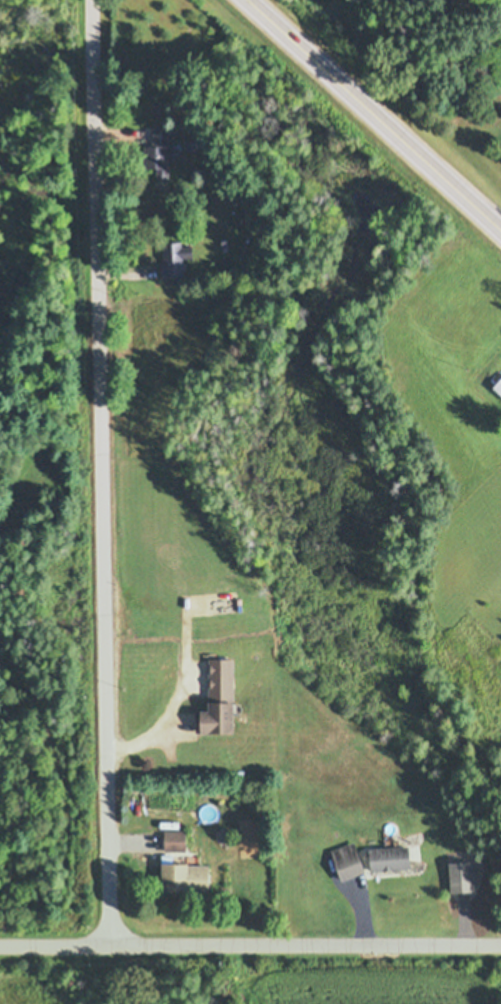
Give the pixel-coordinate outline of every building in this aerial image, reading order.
[(154,146),(148,146),(148,178),(173,178),(173,126),(154,126),(154,146)] [(185,278),(185,258),(195,258),(195,242),(165,242),(165,278),(185,278)] [(237,659),(211,659),(211,711),(200,711),(200,734),(237,734),(237,659)] [(190,830),(166,830),(166,851),(190,851),(190,830)] [(347,881),(370,870),(356,840),(333,852),(347,881)] [(372,848),(373,870),(416,868),(415,846),(372,848)] [(165,893),(214,893),(214,865),(165,865),(165,893)]
